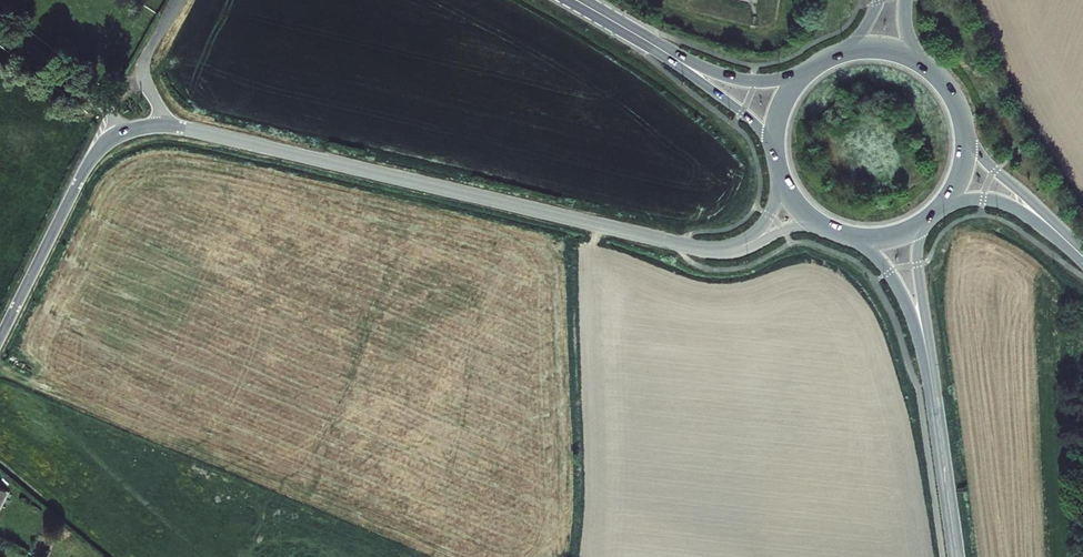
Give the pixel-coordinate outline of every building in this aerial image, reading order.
[(7,489),(0,502),(6,505),(13,493),(7,489)]
